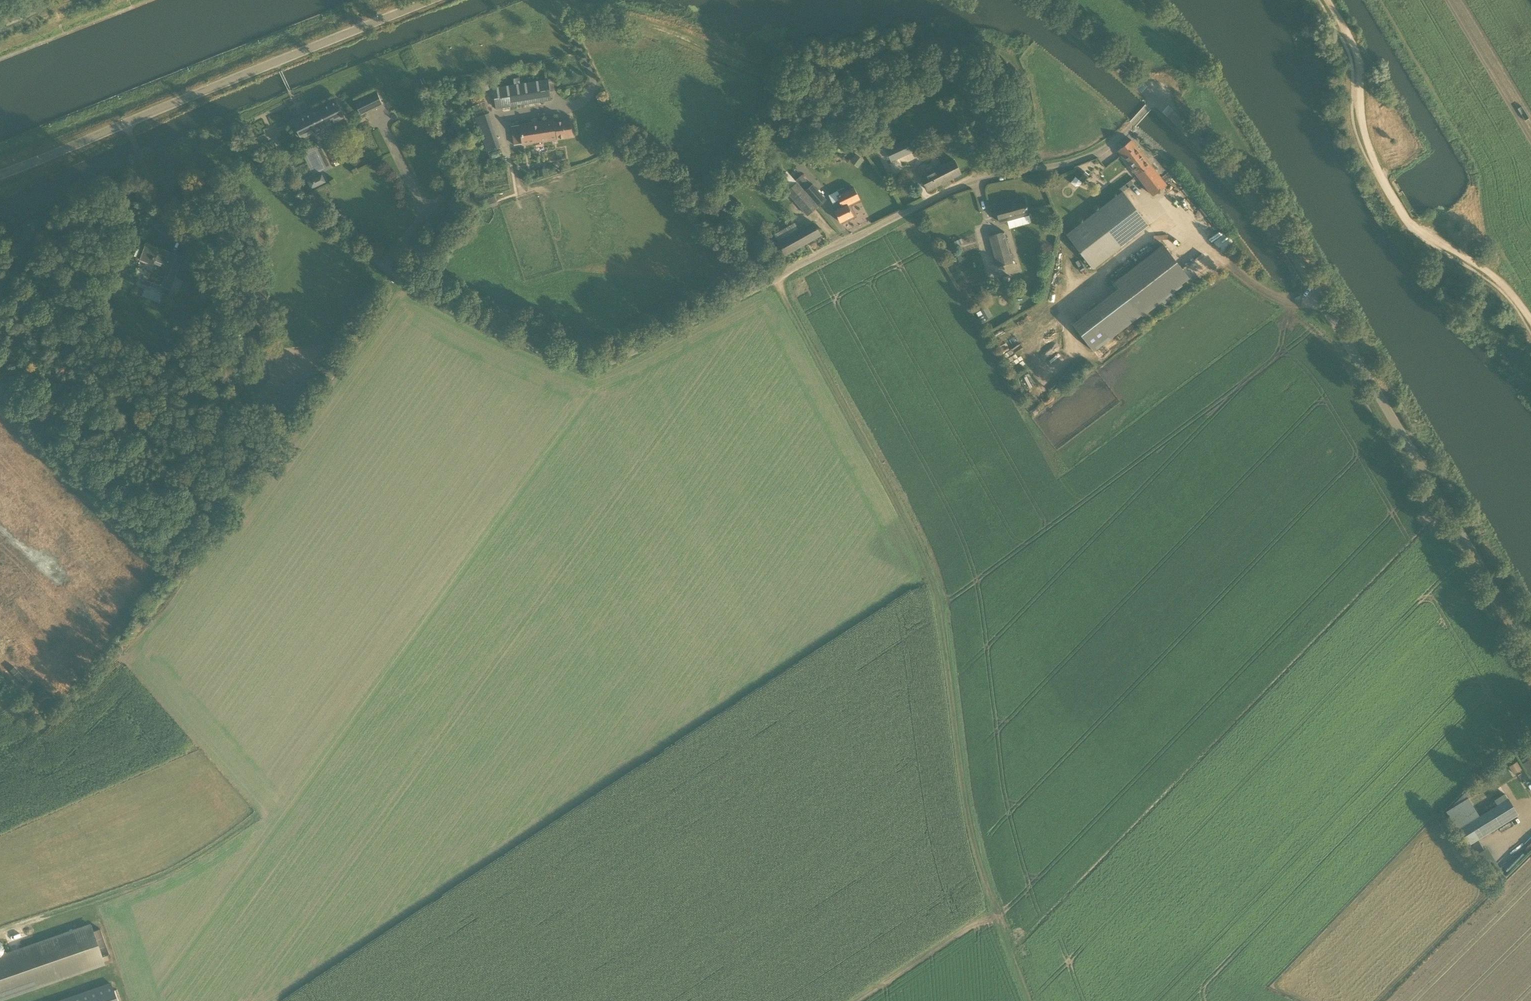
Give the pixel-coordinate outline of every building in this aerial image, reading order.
[(511,108),(510,106),(551,99),(548,80),(492,88),(495,108),(502,107),(503,110),(504,111),(509,110),(511,108)] [(377,92),(355,103),(361,114),(383,104),(377,92)] [(337,101),(293,122),(301,138),(345,117),(337,101)] [(489,113),(479,116),(490,150),(500,146),(489,113)] [(520,125),(511,126),(514,145),(523,143),(523,144),(572,136),(570,120),(555,122),(554,119),(520,125)] [(771,136),(764,143),(767,147),(774,141),(771,136)] [(1166,185),(1132,140),(1118,150),(1153,196),(1166,185)] [(891,161),(907,154),(906,154),(901,143),(886,150),(891,161)] [(829,146),(807,160),(809,164),(832,150),(829,146)] [(303,153),(312,172),(326,166),(317,147),(303,153)] [(856,154),(852,160),(859,165),(863,159),(856,154)] [(961,174),(954,160),(921,176),(928,190),(961,174)] [(1075,177),(1071,182),(1075,186),(1079,185),(1082,182),(1082,183),(1089,174),(1081,168),(1075,177)] [(818,206),(797,182),(788,172),(777,181),(807,215),(818,206)] [(313,187),(328,181),(324,173),(309,180),(313,187)] [(802,175),(796,180),(819,206),(825,201),(802,175)] [(837,196),(839,200),(833,203),(836,209),(834,210),(840,222),(854,216),(848,205),(860,199),(854,187),(846,191),(844,187),(837,191),(839,194),(837,196)] [(1093,268),(1148,226),(1122,192),(1119,188),(1115,191),(1118,195),(1067,234),(1093,268)] [(713,203),(725,194),(722,189),(709,198),(713,203)] [(995,206),(1000,222),(1029,214),(1024,198),(995,206)] [(795,223),(775,234),(786,254),(820,235),(813,222),(799,230),(795,223)] [(1004,231),(989,236),(991,244),(997,266),(1013,262),(1004,231)] [(164,277),(149,271),(146,280),(171,289),(184,256),(146,242),(142,253),(140,259),(152,263),(153,264),(155,260),(169,265),(164,277)] [(1163,244),(1116,281),(1122,289),(1074,326),(1093,351),(1189,277),(1189,278),(1163,244)] [(986,320),(992,316),(986,307),(980,311),(986,320)] [(1514,774),(1522,769),(1517,761),(1509,766),(1514,774)] [(1518,815),(1504,794),(1494,800),(1498,805),(1458,830),(1468,846),(1518,815)] [(1458,829),(1479,816),(1468,798),(1455,806),(1446,811),(1458,829)] [(1449,835),(1456,831),(1444,813),(1438,817),(1449,835)] [(1500,867),(1488,874),(1493,881),(1504,874),(1500,867)] [(0,954),(0,1000),(105,965),(90,923),(0,954)] [(56,1000),(118,1000),(111,982),(56,1000)]
